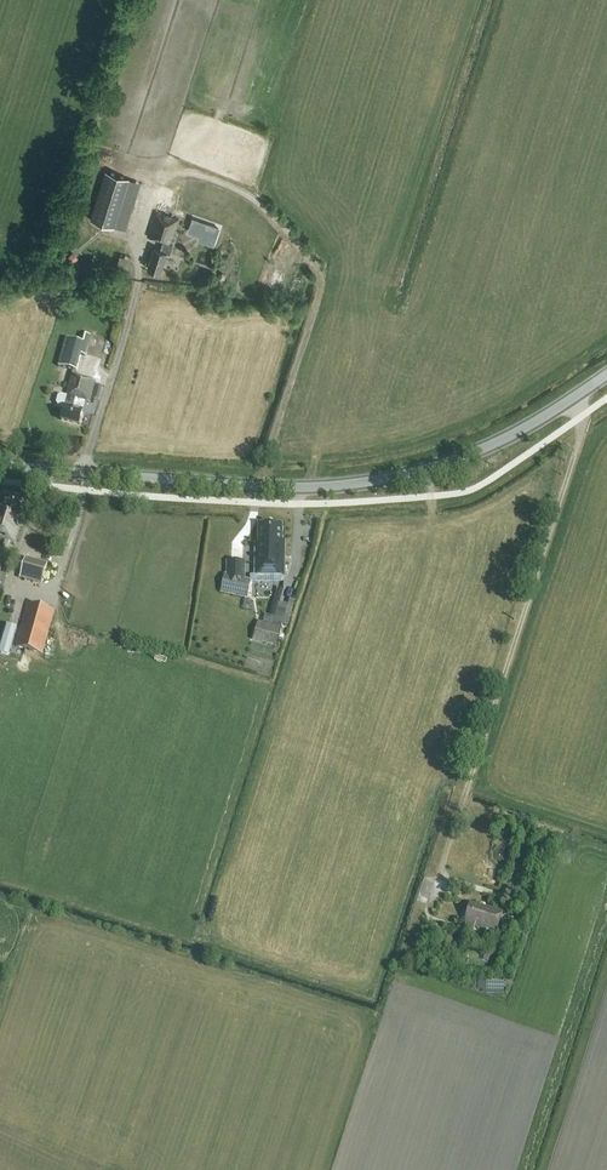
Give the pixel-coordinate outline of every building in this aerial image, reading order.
[(141,182),(105,171),(90,219),(126,230),(141,182)] [(170,253),(173,244),(171,243),(179,219),(156,211),(148,236),(163,241),(160,250),(154,248),(147,268),(160,272),(166,252),(170,253)] [(199,236),(204,222),(193,217),(187,232),(199,236)] [(67,257),(73,263),(78,257),(72,252),(67,257)] [(130,263),(119,260),(116,271),(127,273),(130,263)] [(85,357),(91,336),(85,335),(83,343),(65,338),(57,367),(72,371),(65,396),(61,395),(58,397),(56,404),(59,407),(64,408),(61,420),(79,424),(82,412),(79,412),(82,401),(90,403),(95,381),(78,377),(77,372),(81,356),(85,357)] [(25,501),(6,496),(2,509),(0,508),(0,538),(14,542),(25,510),(22,509),(25,501)] [(284,576),(285,541),(281,541),(281,525),(258,524),(257,542),(254,542),(253,575),(284,576)] [(3,586),(9,567),(6,566),(10,552),(0,549),(0,585),(3,586)] [(42,581),(47,564),(25,558),(20,575),(42,581)] [(250,575),(250,558),(231,558),(230,574),(250,575)] [(247,598),(250,581),(224,574),(220,592),(247,598)] [(279,614),(285,588),(278,587),(272,617),(281,619),(282,615),(279,614)] [(291,599),(286,622),(291,623),(297,600),(291,599)] [(52,609),(27,602),(15,644),(41,651),(52,609)] [(255,639),(279,646),(284,626),(260,620),(255,639)] [(7,624),(0,645),(0,652),(9,655),(17,627),(7,624)] [(522,906),(526,893),(507,888),(503,900),(522,906)] [(492,910),(471,903),(465,921),(496,931),(502,910),(493,907),(492,910)] [(516,916),(519,907),(507,903),(504,913),(516,916)] [(510,936),(515,919),(508,917),(503,934),(510,936)] [(504,992),(504,983),(486,983),(486,990),(499,990),(499,992),(504,992)]
